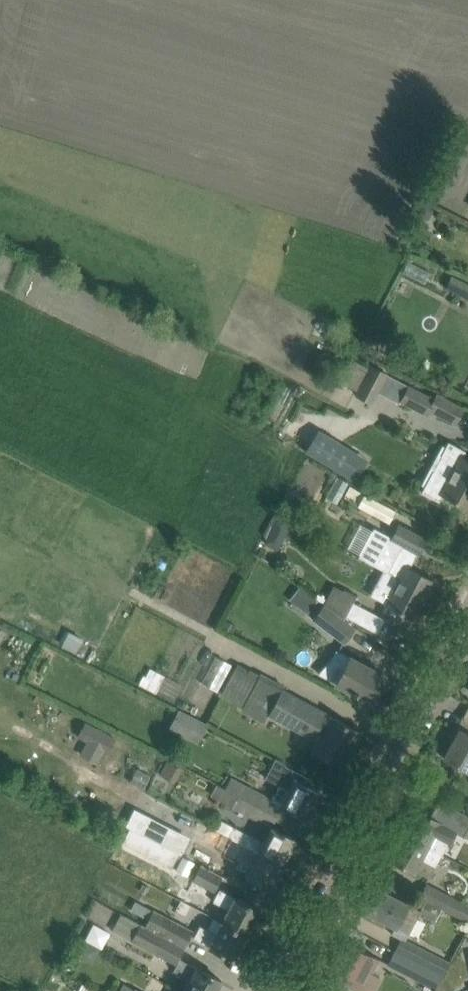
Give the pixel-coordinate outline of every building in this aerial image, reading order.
[(467,302),(467,285),(451,276),(444,290),(467,302)] [(356,395),(367,400),(373,390),(378,392),(387,374),(370,366),(356,395)] [(463,408),(436,393),(434,398),(408,386),(400,402),(427,415),(429,410),(455,424),(463,408)] [(319,430),(306,451),(343,474),(356,452),(319,430)] [(433,470),(421,492),(439,501),(439,500),(438,499),(441,493),(467,507),(467,460),(461,456),(463,451),(465,452),(465,451),(448,441),(441,455),(446,458),(438,473),(433,470)] [(395,510),(365,494),(357,505),(388,522),(395,510)] [(279,516),(272,529),(283,535),(290,522),(279,516)] [(389,563),(392,565),(375,598),(413,618),(425,595),(423,593),(430,580),(409,568),(417,553),(418,553),(426,539),(400,526),(393,541),(374,531),(359,559),(384,572),(389,563)] [(340,589),(330,608),(346,616),(377,633),(385,619),(353,602),(355,597),(340,589)] [(297,590),(287,602),(305,616),(315,603),(297,590)] [(323,604),(312,618),(344,643),(355,628),(323,604)] [(230,623),(227,629),(237,634),(240,629),(230,623)] [(68,632),(60,647),(76,654),(83,638),(68,632)] [(319,674),(336,683),(370,701),(384,674),(351,657),(351,658),(336,651),(331,660),(319,674)] [(243,707),(241,710),(264,722),(268,713),(269,714),(318,740),(312,751),(325,758),(343,767),(362,732),(344,722),(315,707),(315,706),(307,702),(295,695),(282,688),(283,685),(260,673),(243,707)] [(191,731),(197,719),(179,710),(173,722),(191,731)] [(461,767),(467,771),(467,718),(465,717),(444,758),(461,767)] [(272,799),(283,805),(307,818),(320,793),(307,786),(311,779),(285,766),(286,764),(275,758),(274,760),(275,760),(265,778),(274,782),(279,785),(272,799)] [(231,778),(225,789),(239,797),(260,808),(266,797),(231,778)] [(150,793),(162,798),(169,784),(156,779),(150,793)] [(239,797),(225,789),(219,800),(254,818),(260,808),(239,797)] [(431,794),(422,812),(440,821),(455,829),(454,830),(467,837),(467,834),(467,814),(431,794)] [(422,812),(417,809),(404,833),(428,846),(441,853),(442,853),(454,830),(455,829),(440,821),(422,812)] [(212,828),(229,836),(244,845),(258,852),(283,865),(296,840),(271,827),(263,843),(217,819),(212,828)] [(428,846),(404,833),(390,858),(408,868),(428,878),(441,853),(428,846)] [(244,845),(229,836),(224,845),(253,861),(246,875),(270,888),(283,865),(258,852),(244,845)] [(201,865),(221,876),(226,878),(232,866),(185,842),(179,854),(187,858),(201,865)] [(221,876),(201,865),(193,880),(213,891),(221,876)] [(143,884),(140,890),(145,893),(148,886),(143,884)] [(448,912),(467,922),(467,905),(427,884),(421,896),(448,910),(448,912)] [(376,886),(363,909),(366,911),(363,916),(375,923),(376,921),(383,924),(385,921),(408,933),(419,910),(376,886)] [(228,910),(222,923),(245,935),(259,909),(219,888),(213,901),(228,910)] [(446,916),(448,912),(448,910),(421,896),(417,904),(422,907),(420,912),(435,920),(439,912),(446,916)] [(174,897),(167,909),(183,918),(189,905),(174,897)] [(153,911),(145,926),(184,946),(192,932),(153,911)] [(115,923),(112,930),(154,953),(175,964),(184,946),(145,926),(144,927),(124,916),(120,914),(115,923)] [(245,935),(222,923),(215,935),(200,926),(193,938),(233,959),(245,935)] [(404,938),(397,952),(443,976),(450,962),(432,952),(404,938)] [(85,941),(77,955),(93,963),(101,949),(85,941)] [(336,980),(355,990),(359,983),(364,986),(379,959),(346,942),(332,968),(340,972),(336,980)] [(443,976),(397,952),(390,964),(436,989),(443,976)] [(183,990),(216,990),(222,980),(180,958),(174,970),(190,978),(183,990)]
